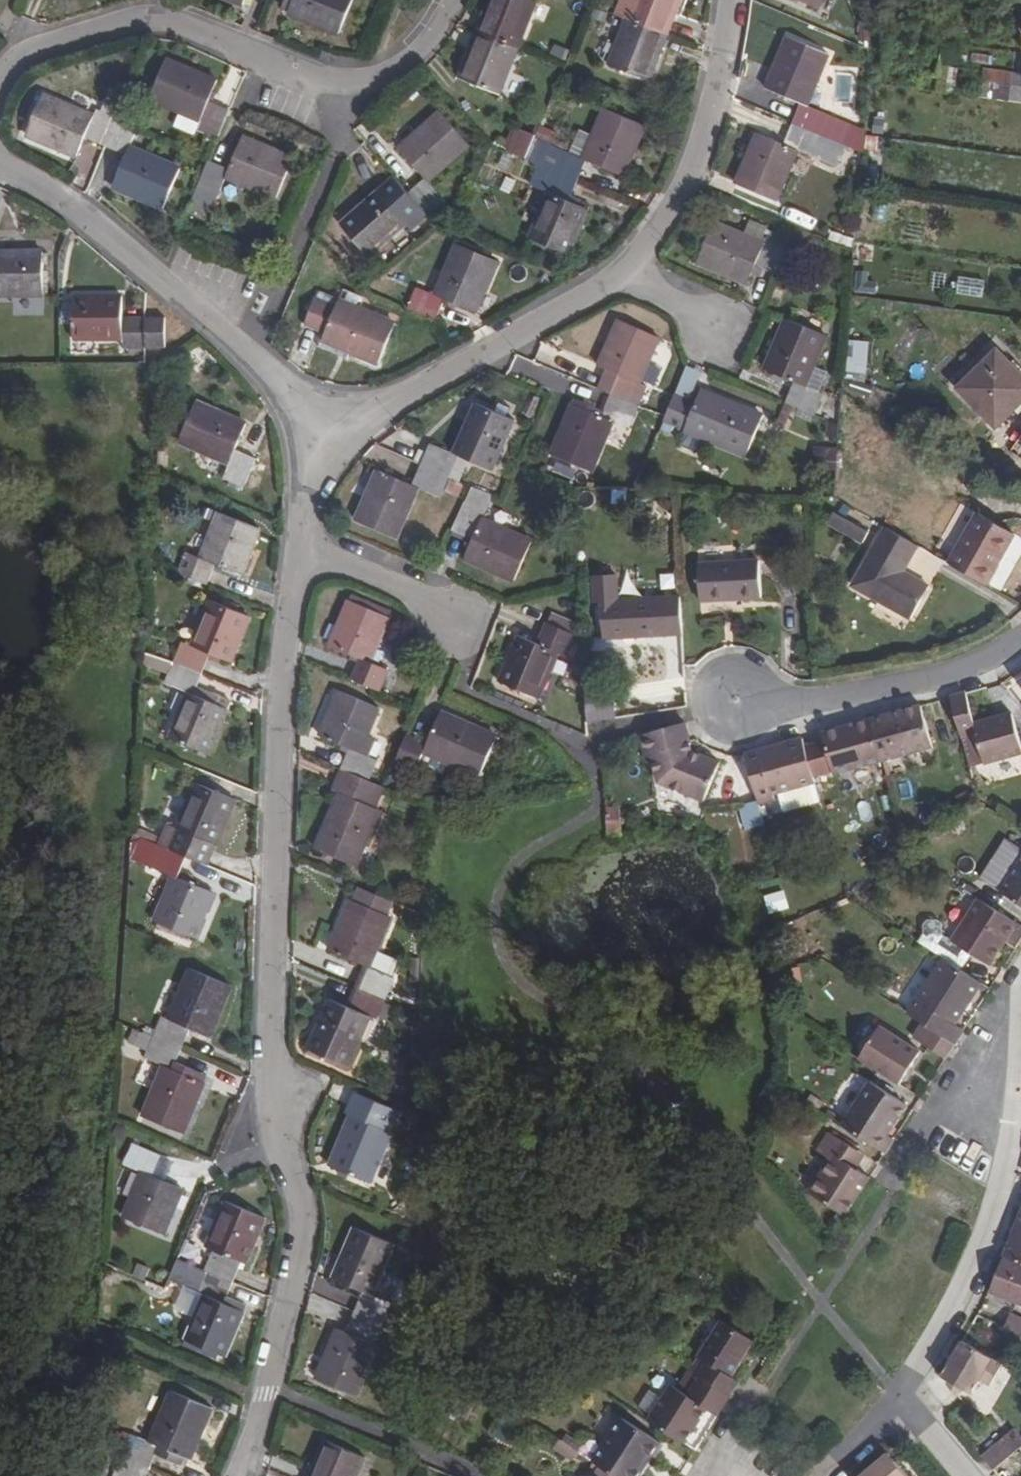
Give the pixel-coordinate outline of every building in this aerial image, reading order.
[(287,11),(337,33),(351,0),(292,0),(287,11)] [(475,32),(515,49),(533,2),(529,0),(488,0),(475,32)] [(638,22),(676,38),(692,0),(647,0),(638,22)] [(638,22),(619,67),(656,83),(676,38),(638,22)] [(475,32),(456,77),(495,93),(515,49),(475,32)] [(788,37),(767,86),(805,103),(826,54),(788,37)] [(165,61),(148,99),(179,113),(198,121),(194,130),(217,140),(229,110),(207,101),(214,81),(165,61)] [(985,68),(982,98),(1020,103),(1020,73),(985,68)] [(41,99),(24,137),(73,159),(82,139),(103,148),(115,119),(94,111),(90,120),(41,99)] [(840,144),(849,123),(805,103),(796,125),(824,137),(840,144)] [(559,151),(550,171),(578,182),(586,164),(620,177),(643,126),(604,110),(580,161),(559,151)] [(179,113),(172,127),(192,136),(194,130),(198,121),(179,113)] [(421,178),(404,193),(423,216),(441,201),(427,184),(468,149),(439,116),(399,151),(421,178)] [(115,119),(103,148),(124,157),(112,187),(161,208),(178,170),(129,149),(137,129),(115,119)] [(840,144),(824,137),(796,125),(787,145),(759,133),(737,183),(775,200),(798,150),(832,164),(840,144)] [(207,163),(195,191),(215,199),(224,178),(274,199),(291,161),(241,139),(226,172),(207,163)] [(578,182),(550,171),(541,191),(546,194),(528,239),(566,255),(586,211),(570,203),(578,182)] [(376,195),(340,224),(368,257),(404,227),(407,229),(423,216),(404,193),(387,207),(376,195)] [(713,223),(697,260),(748,282),(757,262),(776,271),(788,245),(767,237),(764,244),(713,223)] [(876,262),(877,244),(858,244),(857,261),(876,262)] [(414,289),(406,309),(428,318),(434,320),(442,301),(473,313),(494,265),(454,247),(432,296),(414,289)] [(41,296),(41,254),(0,254),(0,297),(41,296)] [(960,276),(959,297),(986,298),(987,278),(960,276)] [(71,296),(71,339),(121,338),(122,345),(144,346),(144,315),(121,315),(121,296),(71,296)] [(311,298),(298,325),(318,334),(317,339),(362,358),(378,321),(333,301),(329,306),(311,298)] [(148,317),(147,349),(167,349),(168,318),(148,317)] [(795,382),(786,401),(814,413),(822,393),(817,391),(808,387),(816,366),(828,337),(789,320),(768,369),(795,382)] [(618,377),(610,395),(638,407),(646,390),(638,385),(658,340),(618,323),(599,369),(618,377)] [(848,368),(870,370),(873,341),(851,339),(848,368)] [(996,427),(1020,403),(1020,374),(997,350),(958,388),(996,427)] [(827,370),(816,366),(808,387),(817,391),(827,370)] [(676,393),(665,419),(748,454),(765,416),(701,389),(695,400),(676,393)] [(574,407),(553,457),(591,474),(613,424),(629,430),(638,407),(610,395),(600,418),(574,407)] [(197,402),(181,440),(231,461),(226,475),(244,482),(257,455),(238,446),(247,423),(197,402)] [(432,447),(423,467),(451,479),(460,459),(490,470),(511,423),(473,406),(451,455),(432,447)] [(381,475),(361,524),(399,540),(420,492),(441,500),(451,479),(423,467),(414,488),(381,475)] [(485,513),(465,505),(453,531),(474,540),(465,560),(514,581),(531,542),(482,521),(485,513)] [(868,532),(834,512),(827,523),(862,543),(868,532)] [(977,512),(948,563),(988,585),(1015,534),(977,512)] [(190,554),(180,575),(208,587),(217,565),(242,575),(260,531),(220,514),(201,558),(190,554)] [(884,527),(852,586),(911,619),(929,586),(904,572),(919,547),(884,527)] [(759,560),(698,563),(700,602),(761,598),(759,560)] [(680,596),(601,601),(603,639),(683,634),(680,596)] [(357,659),(349,678),(377,691),(385,670),(371,664),(388,620),(349,604),(331,647),(357,659)] [(184,647),(175,667),(203,678),(213,658),(230,665),(249,622),(210,606),(191,649),(184,647)] [(522,637),(504,681),(541,698),(560,653),(567,656),(576,635),(548,624),(538,644),(522,637)] [(203,678),(175,667),(166,687),(189,698),(171,741),(209,758),(228,715),(195,699),(203,678)] [(950,697),(960,736),(969,768),(1020,753),(1020,747),(1011,713),(974,724),(966,693),(950,697)] [(351,751),(343,772),(371,783),(379,763),(363,754),(381,711),(342,694),(322,738),(351,751)] [(887,715),(870,720),(882,760),(932,746),(920,706),(900,711),(902,716),(889,719),(887,715)] [(900,711),(887,715),(889,719),(902,716),(900,711)] [(410,734),(398,763),(419,772),(426,754),(475,774),(491,736),(442,715),(431,743),(410,734)] [(832,771),(833,774),(882,760),(870,720),(822,733),(824,742),(805,747),(813,776),(832,771)] [(685,723),(641,735),(648,761),(652,760),(659,782),(705,801),(719,764),(693,751),(685,723)] [(802,738),(745,755),(758,803),(774,798),(772,793),(815,782),(813,776),(805,747),(802,738)] [(341,795),(319,850),(357,867),(380,812),(363,803),(371,783),(343,772),(335,791),(341,795)] [(241,789),(204,773),(198,787),(235,803),(241,789)] [(170,828),(161,848),(190,860),(199,840),(216,846),(235,803),(198,787),(178,830),(170,828)] [(611,835),(625,833),(621,810),(608,812),(611,835)] [(1020,859),(1020,850),(1005,839),(980,878),(1000,891),(1020,859)] [(207,867),(216,846),(199,840),(190,860),(207,867)] [(174,879),(157,923),(194,939),(213,896),(181,882),(190,860),(161,848),(152,869),(174,879)] [(1000,892),(1020,905),(1020,859),(1000,891),(1000,892)] [(772,913),(792,908),(787,890),(768,894),(772,913)] [(387,920),(392,910),(360,895),(356,905),(352,903),(330,953),(365,969),(357,988),(385,1001),(394,981),(388,977),(370,969),(377,953),(391,921),(387,920)] [(952,940),(979,958),(992,966),(1007,942),(1016,948),(1020,940),(1020,926),(978,898),(952,940)] [(979,958),(952,940),(944,936),(941,928),(935,926),(926,931),(925,936),(929,945),(926,949),(943,959),(969,975),(979,958)] [(388,977),(395,961),(377,953),(370,969),(388,977)] [(970,1000),(981,983),(969,975),(943,959),(908,1014),(923,1024),(954,1044),(963,1030),(954,1025),(962,1013),(958,1010),(966,998),(970,1000)] [(164,1018),(155,1038),(182,1050),(192,1030),(208,1036),(229,988),(191,972),(169,1019),(164,1018)] [(330,1002),(308,1051),(348,1069),(370,1018),(376,1021),(385,1001),(357,988),(347,1008),(330,1002)] [(966,998),(958,1010),(962,1013),(970,1000),(966,998)] [(899,1086),(922,1051),(880,1024),(858,1059),(899,1086)] [(954,1044),(923,1024),(913,1038),(945,1058),(954,1044)] [(167,1068),(146,1119),(184,1135),(206,1085),(174,1071),(182,1050),(155,1038),(146,1059),(167,1068)] [(353,1112),(329,1168),(369,1185),(392,1129),(376,1122),(385,1100),(356,1087),(346,1109),(353,1112)] [(887,1136),(906,1105),(878,1087),(850,1131),(884,1153),(893,1140),(887,1136)] [(845,1215),(869,1177),(855,1168),(848,1164),(857,1151),(829,1133),(817,1151),(831,1160),(809,1193),(845,1215)] [(143,1174),(126,1217),(164,1233),(182,1190),(154,1178),(162,1158),(134,1145),(125,1165),(143,1174)] [(857,1151),(848,1164),(855,1168),(863,1154),(857,1151)] [(211,1250),(201,1271),(228,1282),(237,1262),(243,1263),(262,1218),(224,1202),(204,1248),(211,1250)] [(1003,1256),(1020,1263),(1020,1212),(1003,1256)] [(362,1294),(354,1314),(381,1325),(389,1305),(374,1298),(395,1249),(356,1233),(335,1282),(362,1294)] [(989,1291),(1020,1304),(1020,1263),(1003,1256),(989,1291)] [(205,1298),(185,1343),(223,1360),(244,1315),(220,1303),(228,1282),(201,1271),(193,1291),(205,1298)] [(340,1333),(320,1383),(359,1399),(379,1350),(372,1345),(381,1325),(354,1314),(345,1335),(340,1333)] [(1004,1328),(1020,1336),(1020,1319),(1010,1314),(1004,1328)] [(706,1363),(698,1375),(700,1376),(730,1396),(739,1382),(730,1377),(753,1341),(721,1321),(698,1357),(706,1363)] [(962,1341),(941,1376),(971,1394),(980,1380),(990,1385),(1002,1365),(962,1341)] [(658,1406),(648,1420),(684,1444),(707,1408),(717,1415),(730,1396),(700,1376),(688,1395),(672,1385),(658,1406)] [(125,1459),(153,1471),(159,1457),(181,1466),(184,1459),(190,1462),(211,1412),(171,1395),(150,1444),(135,1438),(125,1459)] [(643,1396),(634,1411),(648,1420),(658,1406),(643,1396)] [(593,1462),(615,1475),(633,1475),(647,1453),(651,1456),(660,1442),(621,1418),(593,1462)] [(982,1456),(993,1470),(1020,1447),(1020,1438),(1014,1429),(982,1456)] [(314,1475),(361,1475),(368,1460),(328,1443),(314,1475)] [(633,1475),(639,1475),(651,1456),(647,1453),(633,1475)] [(861,1475),(907,1475),(895,1461),(888,1453),(861,1475)] [(118,1475),(151,1475),(153,1471),(125,1459),(118,1475)]
